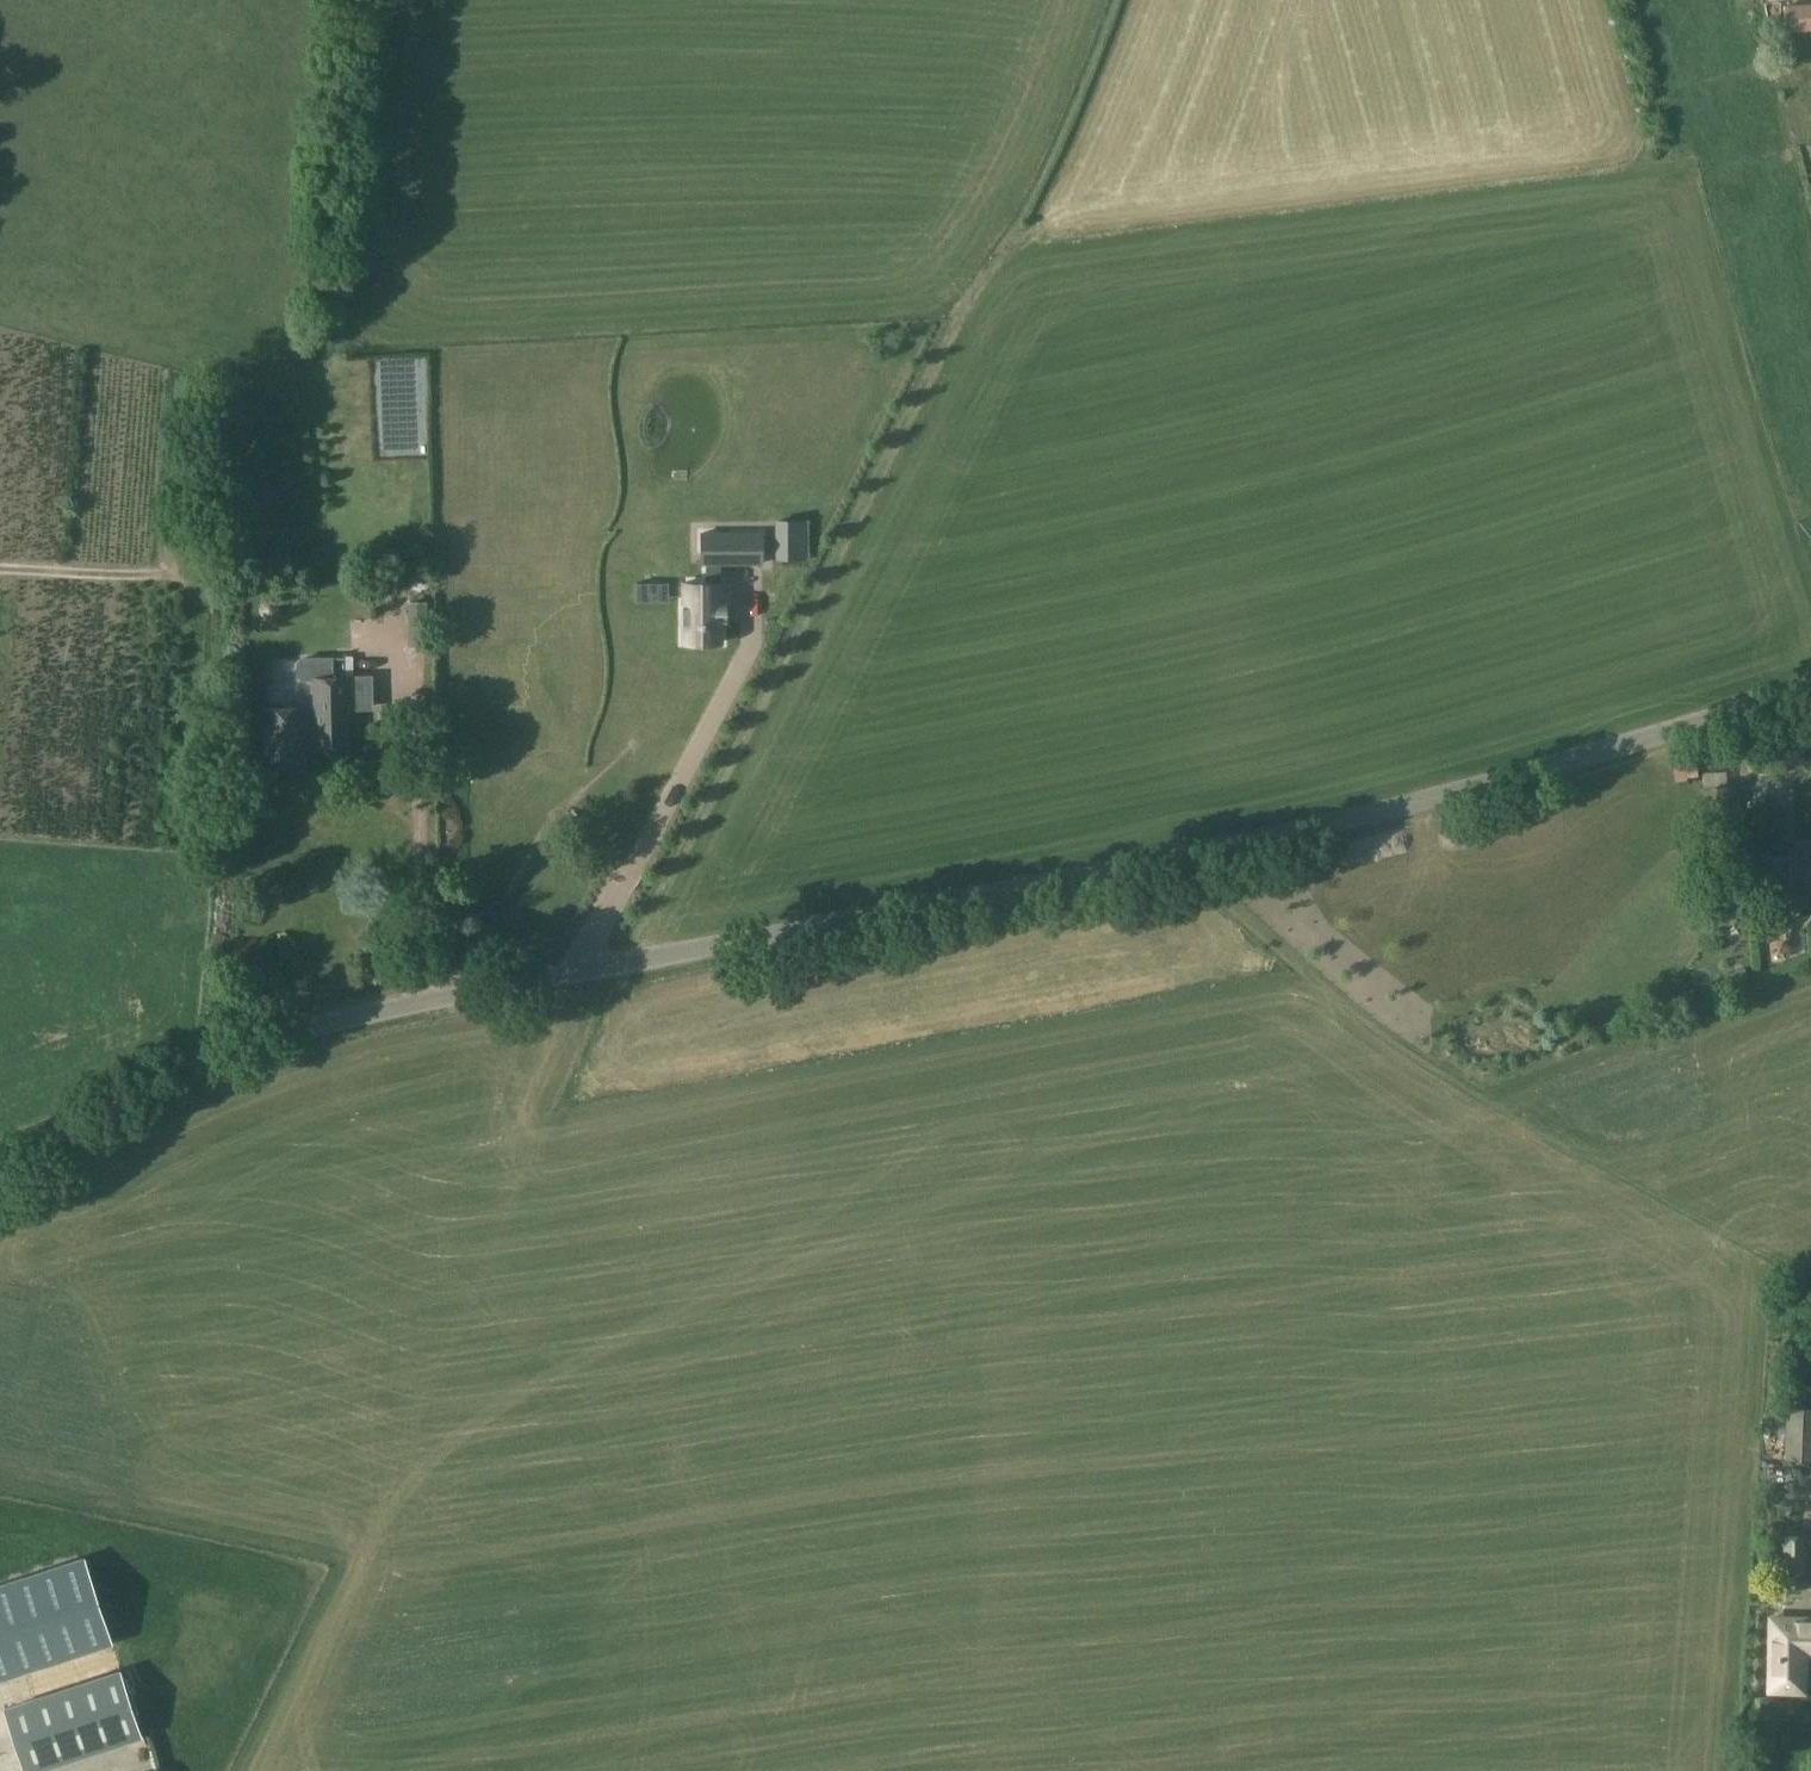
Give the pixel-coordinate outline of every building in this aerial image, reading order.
[(1784,49),(1810,48),(1810,22),(1783,23),(1784,49)] [(702,564),(707,564),(707,583),(683,583),(683,643),(721,643),(721,623),(725,623),(725,600),(721,600),(721,583),(720,583),(720,564),(762,564),(762,533),(702,533),(702,564)] [(808,544),(790,544),(790,559),(808,559),(808,544)] [(261,604),(259,609),(261,614),(264,618),(269,619),(275,618),(278,614),(280,609),(278,604),(275,600),(270,599),(264,600),(261,604)] [(427,647),(427,618),(408,618),(408,647),(427,647)] [(303,707),(263,708),(265,763),(304,762),(304,748),(314,748),(314,751),(349,751),(348,710),(347,675),(343,675),(333,676),(333,659),(333,657),(301,658),(296,663),(297,676),(302,681),(313,681),(313,705),(303,706),(303,707)] [(303,702),(300,690),(292,692),(288,676),(274,679),(281,707),(303,702)] [(1789,856),(1770,857),(1770,852),(1747,853),(1749,890),(1772,888),(1771,883),(1790,882),(1791,885),(1810,884),(1810,850),(1788,852),(1789,856)] [(1785,1412),(1783,1459),(1810,1460),(1810,1414),(1785,1412)] [(1778,1573),(1807,1574),(1807,1533),(1778,1534),(1778,1573)] [(1780,1624),(1778,1690),(1803,1691),(1804,1652),(1810,1653),(1810,1624),(1780,1624)] [(141,1736),(120,1671),(5,1709),(25,1770),(32,1770),(141,1736)]
